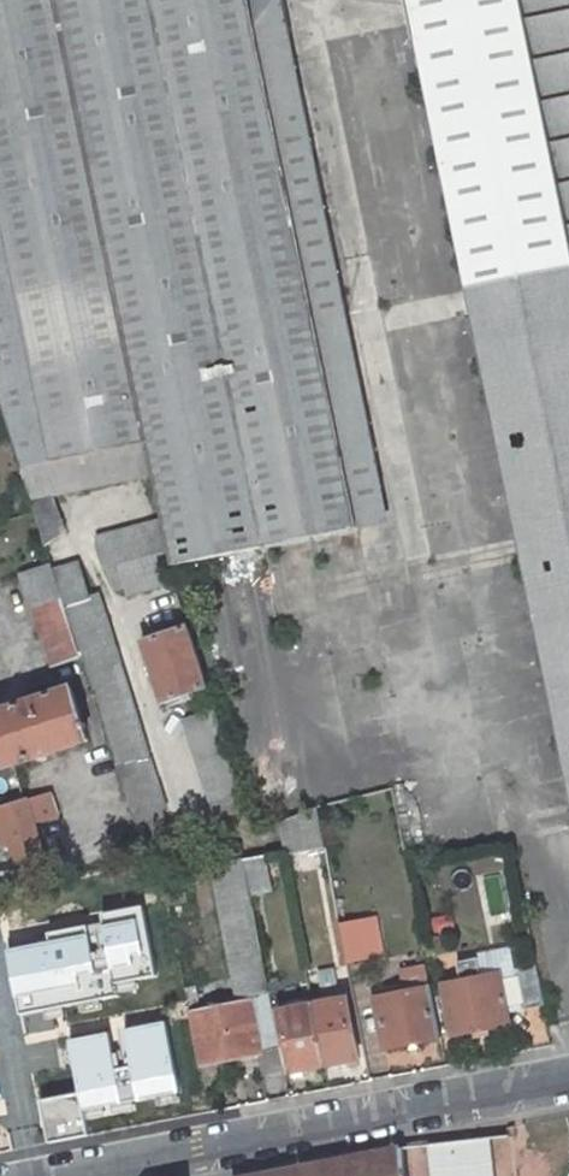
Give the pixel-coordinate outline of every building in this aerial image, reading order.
[(24,468),(147,442),(154,474),(164,519),(173,566),(390,522),(284,0),(0,0),(0,393),(24,468)] [(568,781),(568,0),(408,0),(568,781)] [(53,495),(154,474),(147,442),(24,468),(32,500),(53,495)] [(66,531),(53,495),(32,500),(35,511),(46,545),(66,531)] [(128,595),(175,582),(176,582),(173,566),(164,519),(97,537),(106,569),(107,568),(115,591),(126,588),(128,595)] [(90,598),(79,562),(54,570),(82,657),(117,763),(150,757),(100,595),(90,598)] [(53,666),(82,657),(54,570),(53,567),(23,577),(53,666)] [(165,700),(209,686),(190,626),(146,641),(165,700)] [(72,687),(0,710),(0,770),(89,741),(72,687)] [(186,719),(218,818),(249,807),(217,709),(186,719)] [(166,808),(150,757),(117,763),(138,831),(167,824),(162,809),(166,808)] [(20,865),(45,858),(26,801),(2,809),(20,865)] [(316,807),(281,822),(288,855),(325,848),(317,807),(316,807)] [(271,997),(251,893),(244,859),(241,844),(215,849),(218,864),(212,866),(238,1003),(271,997)] [(266,855),(244,859),(251,893),(273,889),(266,855)] [(172,906),(188,902),(181,871),(167,874),(172,906)] [(362,920),(339,925),(346,962),(370,958),(369,956),(363,923),(362,920)] [(377,920),(363,923),(369,956),(383,953),(377,920)] [(501,974),(516,971),(511,947),(477,954),(478,959),(482,978),(501,974)] [(478,959),(459,962),(462,982),(444,985),(453,1035),(474,1031),(489,1028),(510,1024),(508,1012),(501,974),(482,978),(478,959)] [(523,1009),(545,1005),(537,967),(516,971),(523,1009)] [(523,1009),(516,971),(501,974),(508,1012),(523,1009)] [(417,1042),(441,1037),(431,987),(375,998),(384,1048),(407,1044),(417,1042)] [(202,1065),(281,1050),(271,997),(238,1003),(192,1013),(202,1065)] [(360,1058),(348,998),(311,1005),(280,1011),(292,1072),(360,1058)] [(490,1034),(489,1028),(474,1031),(475,1037),(490,1034)] [(418,1048),(417,1042),(407,1044),(408,1050),(418,1048)] [(430,1144),(433,1175),(487,1175),(486,1164),(493,1163),(490,1137),(430,1144)] [(258,1175),(408,1175),(404,1147),(258,1175)] [(493,1163),(486,1164),(487,1175),(495,1175),(493,1163)]
